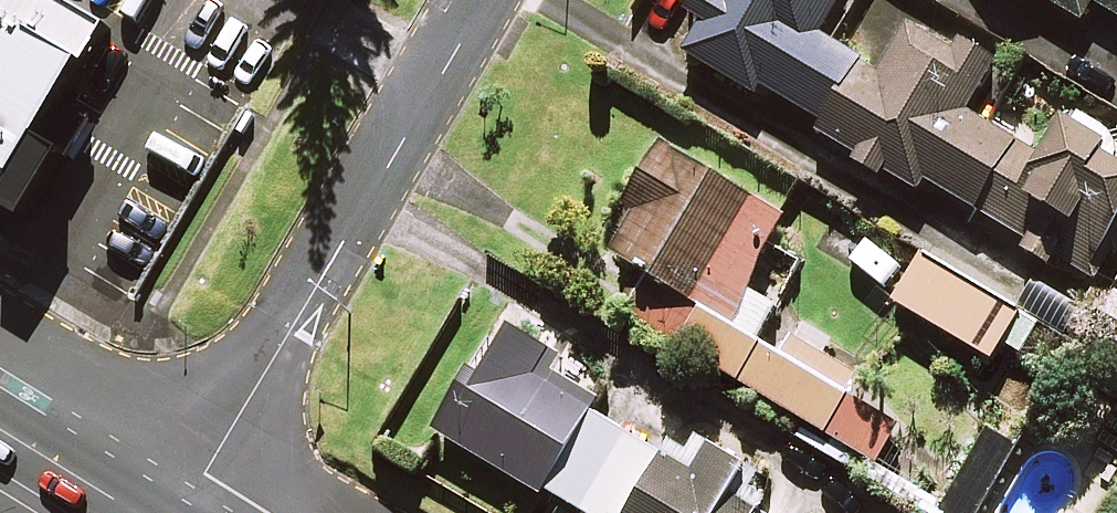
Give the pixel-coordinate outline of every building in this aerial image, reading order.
[(109,31),(56,0),(0,0),(0,215),(109,31)] [(1100,284),(1111,265),(1101,258),(1116,230),(1116,155),(1062,123),(1042,159),(966,116),(992,70),(910,23),(880,75),(820,41),(844,0),(681,0),(675,10),(701,25),(683,56),(757,98),(762,90),(824,125),(818,135),(858,158),(851,168),(877,183),(881,177),(919,199),(927,185),(1029,243),(1021,257),(1047,272),(1055,258),(1100,284)] [(1082,25),(1093,5),(1116,19),(1116,0),(1040,0),(1082,25)] [(786,222),(666,151),(606,253),(652,280),(628,320),(877,466),(899,429),(842,395),(854,375),(797,341),(784,362),(756,346),(776,311),(744,293),(786,222)] [(897,306),(993,363),(1003,347),(1018,356),(1035,326),(924,261),(897,306)] [(730,499),(746,470),(708,449),(694,475),(594,420),(603,404),(555,377),(565,359),(501,323),(475,369),(435,441),(542,500),(545,494),(578,512),(755,512),(730,499)]
